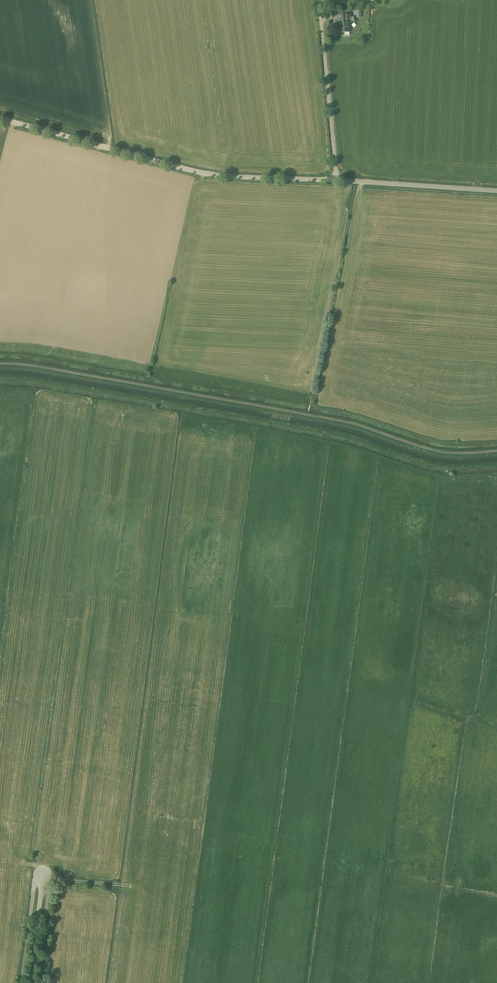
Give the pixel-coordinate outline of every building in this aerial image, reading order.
[(339,15),(338,15),(339,20),(339,24),(340,24),(341,33),(350,32),(349,24),(355,23),(354,18),(352,18),(351,14),(347,14),(339,15)]
